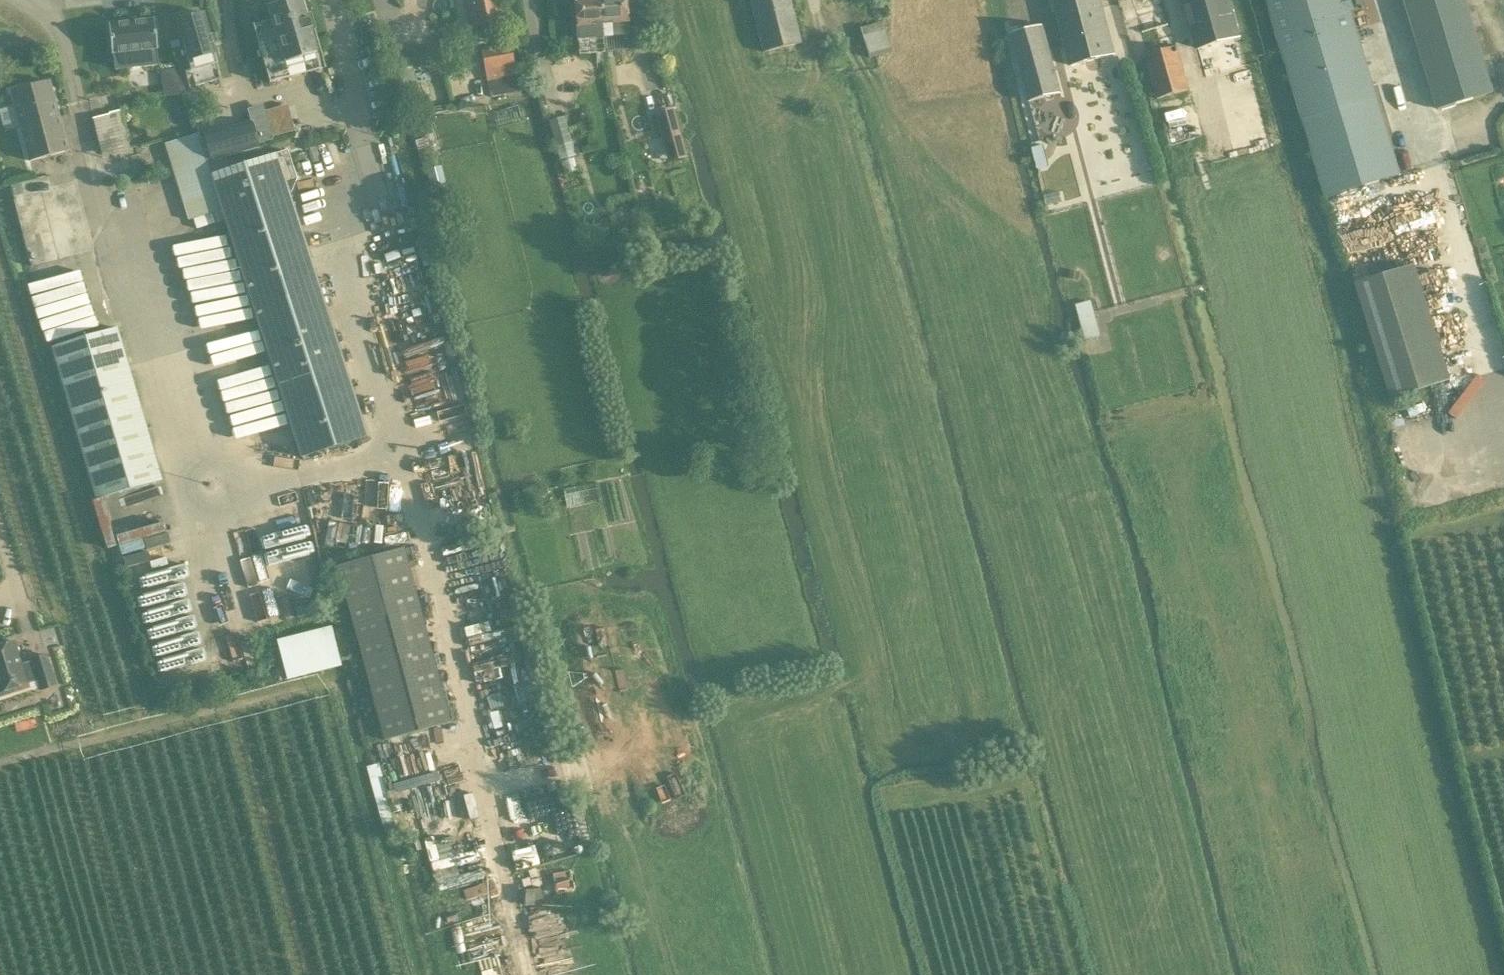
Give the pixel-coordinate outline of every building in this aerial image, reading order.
[(252,24),(269,83),(325,67),(310,14),(305,16),(301,0),(287,0),(267,6),(271,20),(254,25),(254,24),(252,24)] [(501,23),(497,0),(467,0),(472,28),(501,23)] [(576,28),(577,28),(578,40),(601,38),(602,38),(602,26),(599,0),(574,0),(576,28)] [(602,26),(609,26),(610,37),(626,36),(625,24),(626,24),(625,0),(599,0),(602,26)] [(800,44),(789,0),(750,0),(763,53),(800,44)] [(1114,54),(1100,0),(1054,0),(1071,66),(1114,54)] [(1162,0),(1117,0),(1121,15),(1163,4),(1162,0)] [(1238,37),(1228,0),(1184,0),(1198,48),(1238,37)] [(1281,46),(1286,46),(1286,48),(1286,49),(1303,108),(1329,197),(1402,176),(1361,45),(1355,24),(1349,0),(1267,0),(1281,46)] [(1439,110),(1493,93),(1464,0),(1405,0),(1439,110)] [(180,17),(178,18),(179,19),(180,20),(177,21),(190,70),(185,72),(190,90),(196,88),(196,86),(221,79),(203,14),(200,14),(199,13),(200,13),(200,12),(198,12),(193,12),(191,12),(189,13),(186,14),(184,14),(180,17)] [(154,20),(108,24),(111,54),(114,54),(115,70),(157,65),(155,50),(157,49),(154,20)] [(869,58),(891,51),(882,22),(860,29),(869,58)] [(1043,26),(1011,34),(1029,102),(1061,94),(1043,26)] [(423,42),(382,53),(399,113),(422,107),(423,109),(450,104),(442,75),(416,82),(413,70),(429,66),(423,42)] [(511,46),(481,52),(486,81),(516,76),(511,46)] [(1150,60),(1146,61),(1157,99),(1188,90),(1178,52),(1150,60)] [(30,161),(67,151),(49,81),(11,91),(30,161)] [(675,110),(660,115),(675,157),(690,151),(675,110)] [(409,119),(414,139),(433,133),(428,113),(409,119)] [(98,142),(115,138),(109,115),(92,119),(98,142)] [(564,116),(548,121),(559,160),(561,159),(573,156),(575,156),(564,116)] [(251,122),(205,136),(212,161),(258,148),(251,122)] [(194,134),(165,144),(166,144),(188,221),(219,211),(194,134)] [(287,151),(211,175),(247,289),(312,270),(285,183),(296,179),(287,151)] [(441,167),(426,171),(433,197),(448,193),(441,167)] [(1356,283),(1392,398),(1438,384),(1402,269),(1356,283)] [(312,270),(247,289),(284,405),(300,456),(366,435),(350,384),(312,270)] [(113,329),(51,347),(96,499),(157,482),(113,329)] [(384,741),(450,723),(403,549),(337,567),(384,741)] [(27,684),(27,682),(37,679),(40,690),(55,685),(46,655),(30,660),(31,661),(21,664),(14,642),(0,646),(0,692),(27,684)]
